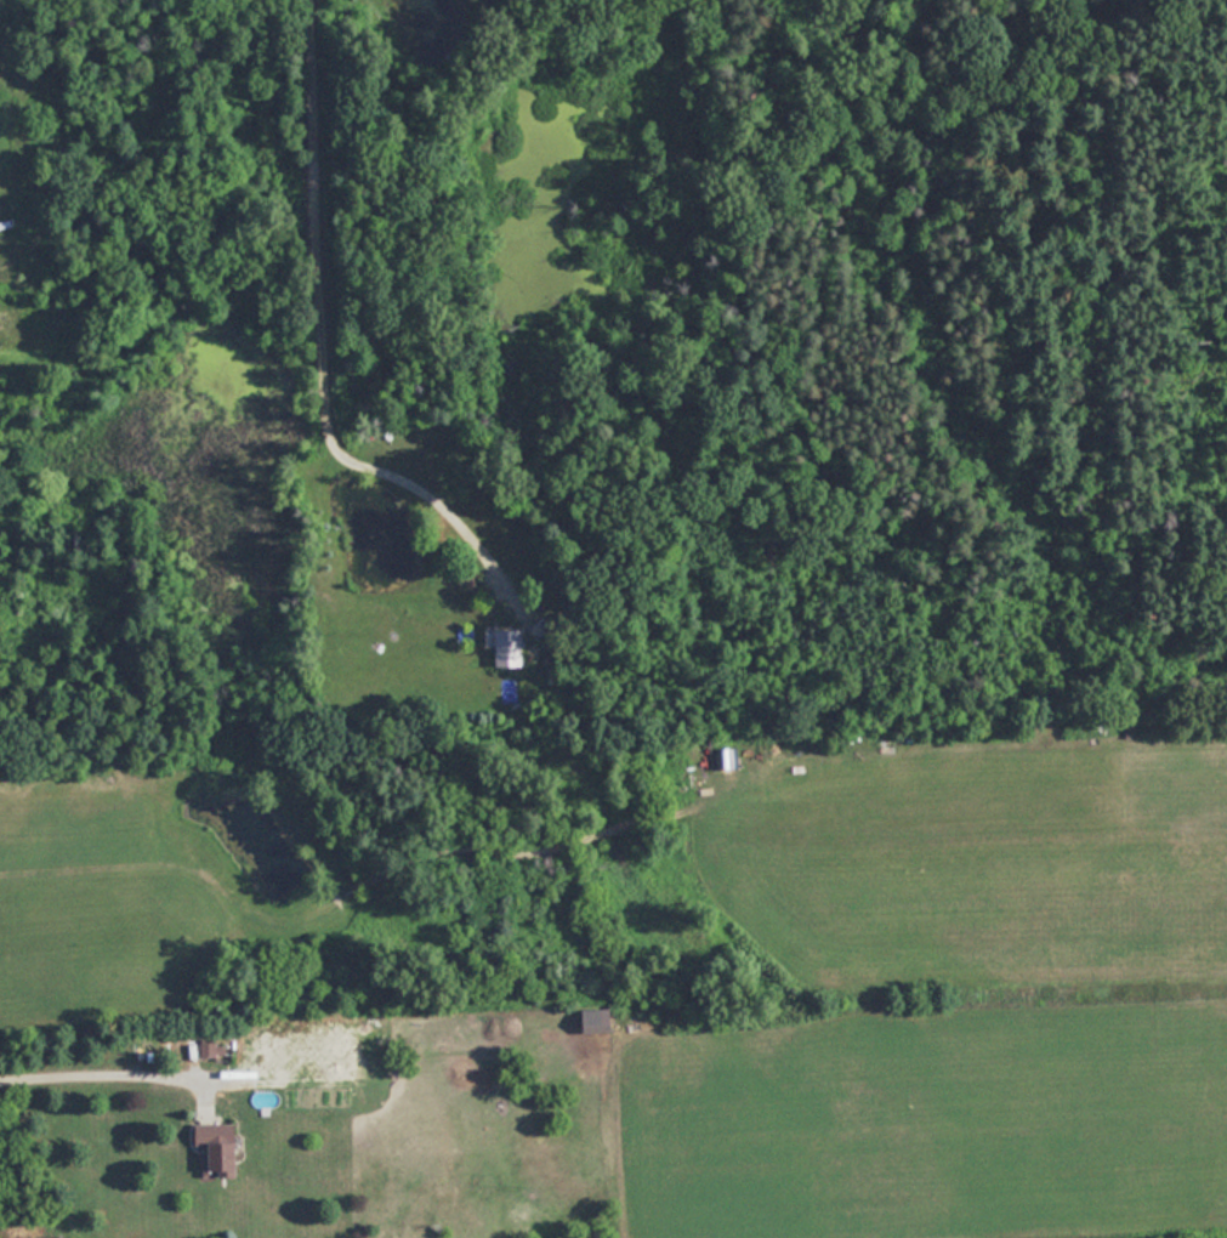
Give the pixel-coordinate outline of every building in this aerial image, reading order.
[(520,666),(520,629),(488,629),(488,666),(520,666)] [(243,1178),(243,1123),(197,1123),(197,1147),(206,1147),(206,1178),(243,1178)]
